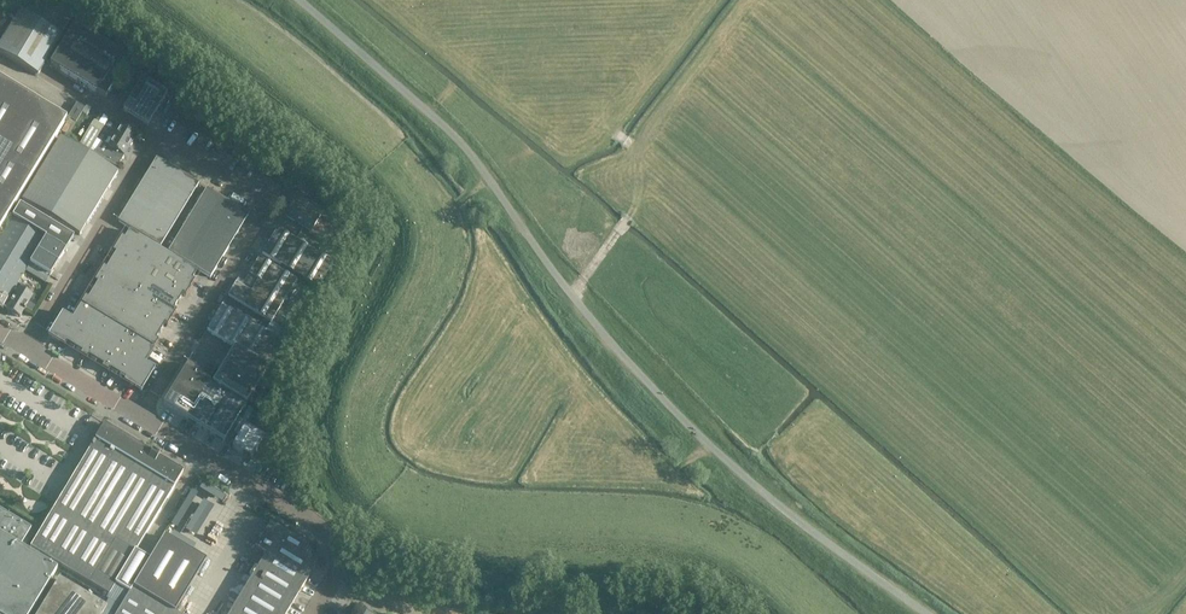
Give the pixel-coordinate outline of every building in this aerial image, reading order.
[(20,11),(0,44),(0,53),(37,75),(71,20),(60,11),(20,10),(20,11)] [(105,99),(129,60),(74,26),(50,65),(105,99)] [(167,93),(143,78),(124,109),(149,124),(167,93)] [(66,121),(0,81),(0,229),(66,121)] [(76,104),(67,119),(76,123),(84,109),(76,104)] [(78,143),(89,150),(102,126),(92,120),(78,143)] [(116,167),(135,136),(120,127),(107,147),(100,142),(93,152),(101,157),(116,167)] [(117,173),(113,171),(61,139),(23,201),(79,235),(117,173)] [(198,185),(156,160),(156,159),(118,222),(160,248),(198,185)] [(249,216),(206,190),(168,253),(211,279),(249,216)] [(291,208),(286,215),(311,231),(324,211),(293,191),(286,203),(290,206),(289,207),(291,208)] [(44,238),(65,250),(73,238),(52,225),(51,226),(19,206),(12,218),(44,238)] [(44,238),(12,218),(0,237),(0,307),(2,308),(29,264),(37,251),(44,238)] [(318,288),(333,263),(278,229),(262,255),(318,288)] [(351,233),(345,229),(337,242),(343,245),(351,233)] [(62,314),(48,337),(65,347),(67,345),(82,354),(80,356),(87,361),(89,358),(103,367),(101,369),(108,374),(110,371),(125,380),(123,383),(141,393),(155,370),(145,364),(158,342),(155,341),(164,326),(167,327),(176,312),(173,311),(183,296),(185,297),(194,283),(192,281),(196,273),(129,232),(124,240),(122,238),(113,253),(115,255),(106,270),(103,268),(94,283),(97,285),(88,300),(85,298),(72,320),(62,314)] [(37,251),(58,263),(65,250),(44,238),(37,251)] [(29,264),(50,276),(58,263),(37,251),(29,264)] [(315,292),(259,258),(244,283),(239,280),(228,296),(290,334),(315,292)] [(8,311),(11,312),(19,318),(32,297),(19,289),(6,310),(8,311)] [(234,348),(268,369),(286,339),(225,302),(207,332),(234,348)] [(246,406),(248,403),(268,369),(234,348),(212,385),(246,406)] [(204,374),(188,365),(163,406),(224,442),(245,405),(201,379),(204,374)] [(246,406),(239,417),(244,420),(249,411),(249,410),(252,405),(248,403),(246,406)] [(246,425),(233,445),(252,457),(265,436),(246,425)] [(150,561),(150,560),(149,561),(135,553),(183,474),(182,473),(181,474),(105,427),(104,426),(30,548),(109,596),(115,586),(130,594),(150,561)] [(24,489),(26,487),(42,496),(54,474),(43,468),(46,463),(42,461),(31,480),(0,463),(0,475),(24,489)] [(57,569),(20,547),(31,528),(0,510),(0,613),(29,613),(57,569)] [(315,568),(313,567),(314,566),(310,549),(270,525),(255,549),(266,556),(230,613),(287,613),(315,568)] [(130,594),(117,613),(175,613),(206,563),(164,537),(150,560),(150,561),(130,594)] [(215,573),(209,587),(215,590),(221,576),(215,573)] [(38,613),(103,613),(106,609),(59,580),(38,613)]
